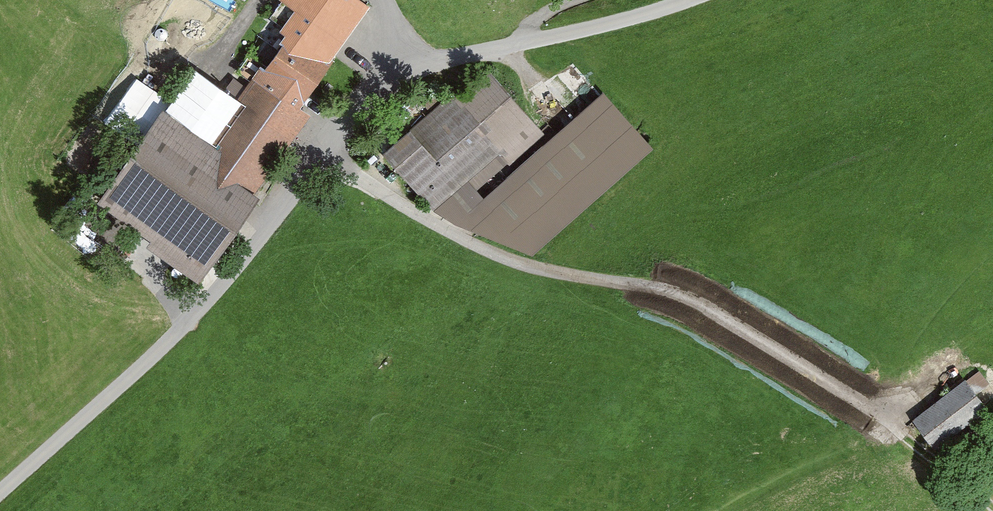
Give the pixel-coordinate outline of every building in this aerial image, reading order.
[(357,4),(352,0),(279,0),(267,17),(287,30),(293,21),(328,46),(357,4)] [(288,102),(328,46),(293,21),(287,30),(253,77),(288,102)] [(485,73),(454,101),(497,149),(496,150),(504,160),(536,131),(485,73)] [(253,77),(203,148),(194,161),(242,196),(302,111),(288,102),(253,77)] [(430,113),(383,154),(430,207),(496,150),(497,149),(454,101),(450,96),(430,113)] [(103,192),(144,221),(166,237),(159,247),(196,274),(248,201),(242,196),(194,161),(203,148),(176,128),(175,127),(158,115),(103,192)] [(968,427),(962,419),(981,405),(962,380),(911,419),(930,443),(949,429),(955,437),(968,427)]
